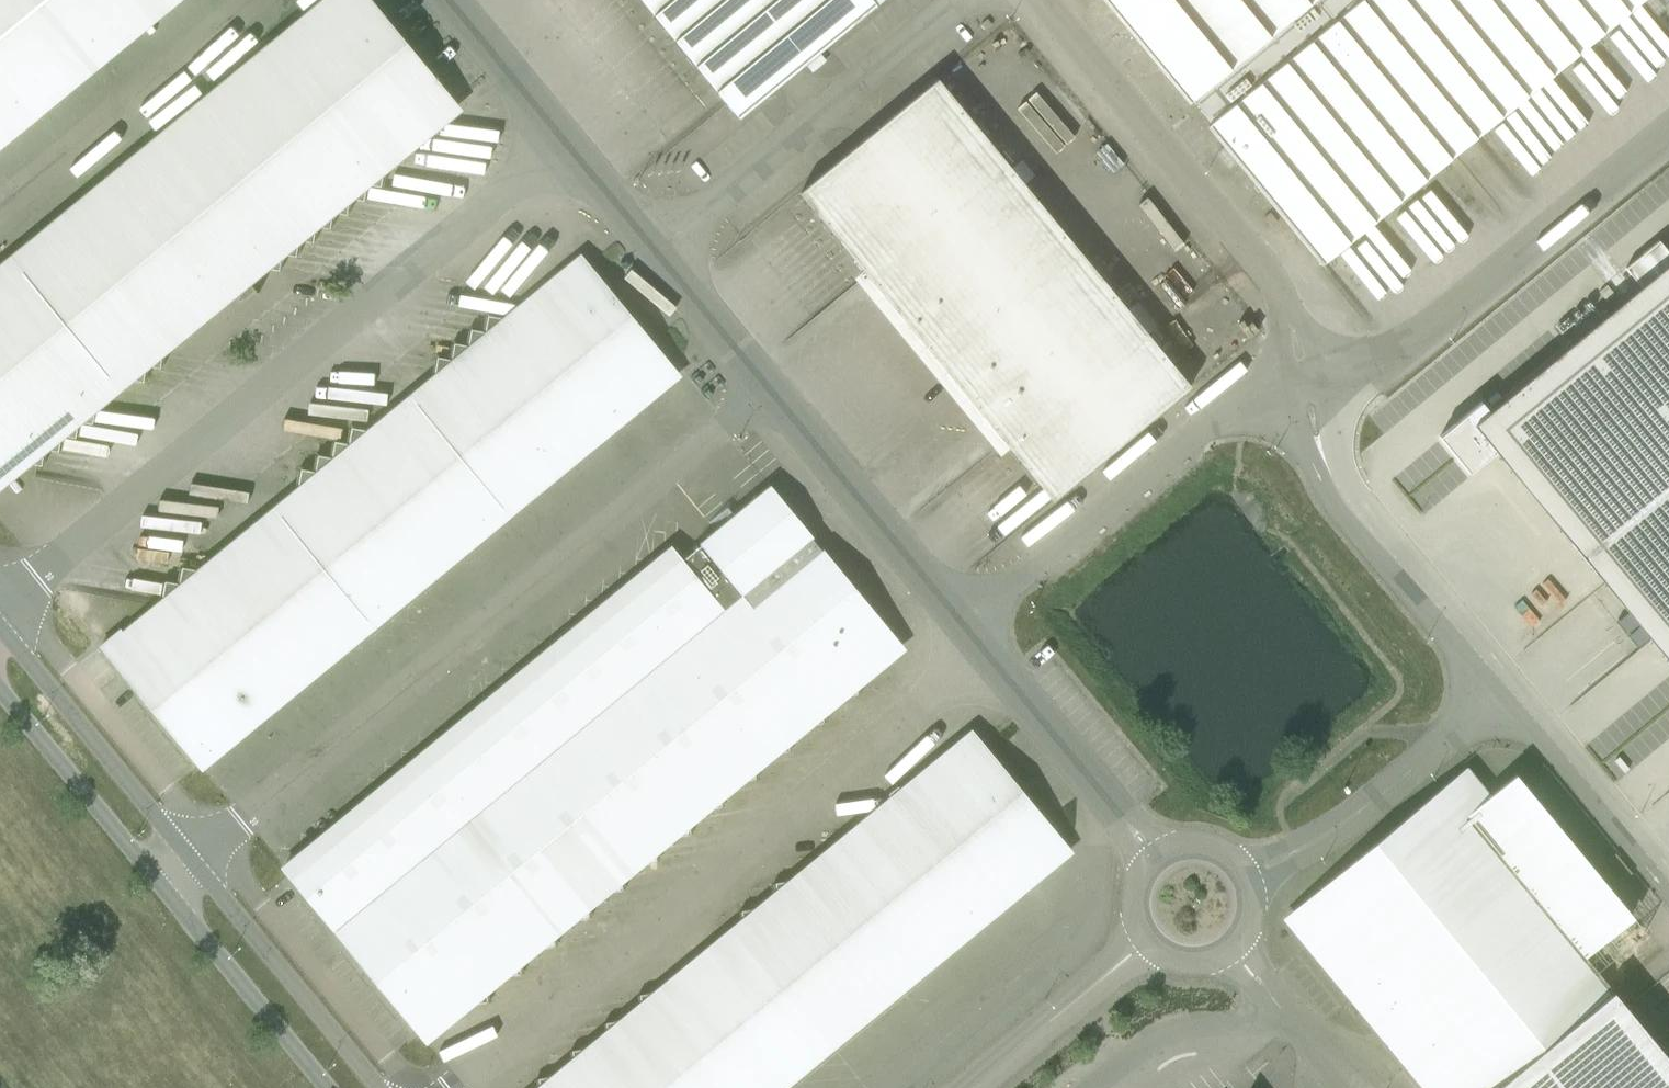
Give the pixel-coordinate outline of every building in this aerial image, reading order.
[(7,459),(42,465),(45,449),(59,451),(62,435),(76,438),(79,421),(93,424),(96,406),(86,404),(119,377),(144,382),(147,365),(161,368),(164,350),(154,348),(254,266),(279,270),(282,254),(296,256),(299,240),(313,242),(316,226),(330,229),(333,212),(347,215),(350,198),(364,201),(367,184),(381,187),(385,165),(368,162),(448,96),(369,0),(354,0),(0,291),(0,465),(7,459)] [(151,0),(0,0),(0,124),(151,0)] [(872,0),(642,0),(740,119),(877,6),(872,0)] [(1456,154),(1554,73),(1643,0),(1104,0),(1189,104),(1192,101),(1212,124),(1208,127),(1322,265),(1456,154)] [(800,193),(967,396),(1053,500),(1191,387),(938,80),(800,193)] [(1035,175),(1022,160),(1011,169),(1024,184),(1035,175)] [(1433,430),(1437,435),(1438,434),(1463,465),(1486,447),(1493,455),(1496,453),(1657,647),(1653,650),(1661,658),(1638,677),(1668,716),(1668,251),(1668,252),(1653,234),(1620,261),(1634,279),(1483,404),(1482,404),(1475,396),(1433,430)] [(166,581),(163,599),(178,602),(130,641),(121,630),(102,645),(196,760),(672,368),(587,265),(502,335),(472,330),(469,346),(455,343),(452,360),(438,357),(435,375),(445,377),(377,433),(352,428),(349,445),(359,447),(344,460),(331,458),(328,472),(314,470),(311,487),(208,572),(183,567),(180,584),(166,581)] [(412,385),(413,375),(373,371),(372,381),(412,385)] [(1628,707),(1592,747),(1607,760),(1623,742),(1642,759),(1653,746),(1642,736),(1650,727),(1628,707)] [(1613,992),(1662,952),(1524,785),(1516,775),(1466,815),(1444,788),(1307,900),(1330,928),(1307,947),(1372,1026),(1395,1007),(1462,1087),(1668,1087),(1668,1060),(1613,992)]
